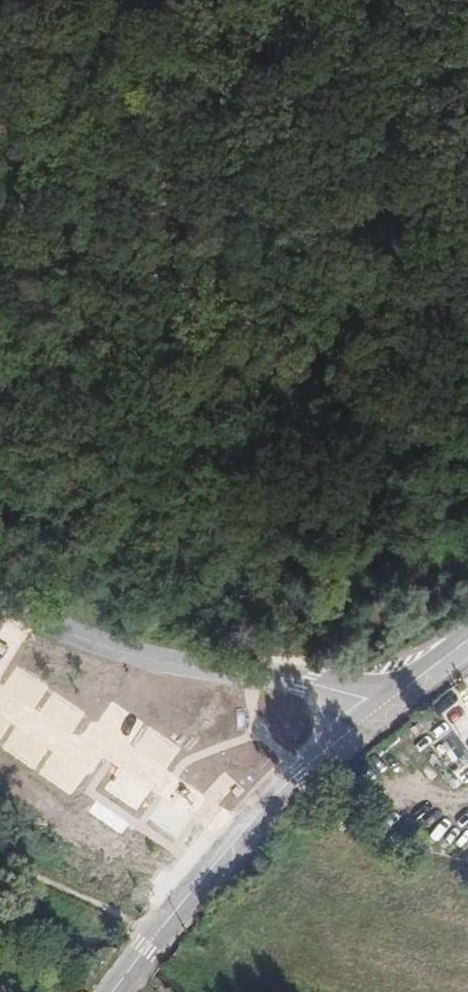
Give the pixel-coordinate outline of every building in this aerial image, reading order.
[(467,782),(467,752),(448,762),(460,786),(467,782)]
